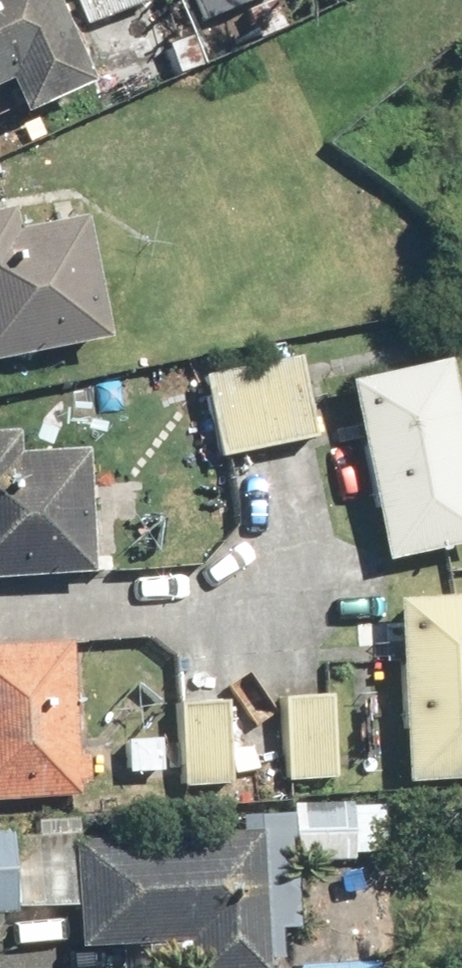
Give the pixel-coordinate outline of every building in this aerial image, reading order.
[(108,75),(86,27),(80,30),(66,0),(0,0),(0,125),(108,75)] [(0,210),(0,361),(122,338),(98,213),(31,225),(27,205),(0,210)] [(210,371),(227,456),(325,437),(308,351),(210,371)] [(459,354),(360,375),(398,550),(461,536),(461,370),(459,354)] [(0,432),(0,570),(100,570),(99,449),(26,449),(25,432),(0,432)] [(414,591),(419,781),(461,780),(461,590),(414,591)] [(87,642),(0,642),(0,794),(88,793),(87,642)] [(346,773),(344,693),(292,694),(294,774),(346,773)] [(238,788),(239,699),(186,698),(185,787),(238,788)] [(274,955),(291,955),(291,921),(304,921),(305,861),(338,861),(338,881),(363,881),(363,852),(413,853),(413,800),(297,800),(297,814),(250,814),(250,836),(86,836),(86,945),(150,945),(150,967),(274,967),(274,955)] [(24,914),(24,835),(0,835),(0,913),(24,914)]
